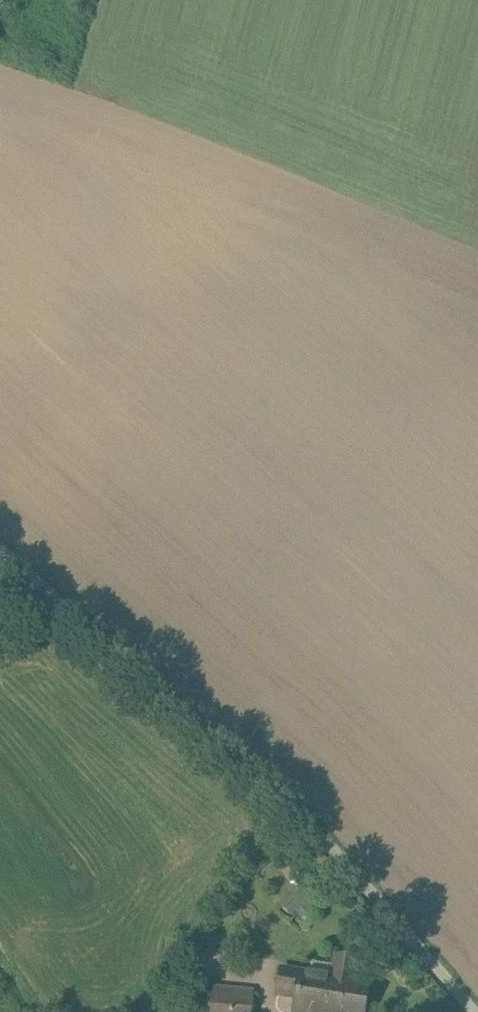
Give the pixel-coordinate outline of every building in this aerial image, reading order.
[(303,920),(318,898),(300,886),(285,908),(303,920)] [(282,970),(278,996),(296,998),(294,1011),(365,1011),(369,983),(353,981),(356,960),(336,957),(332,977),(282,970)] [(192,987),(189,1011),(250,1011),(252,993),(192,987)]
